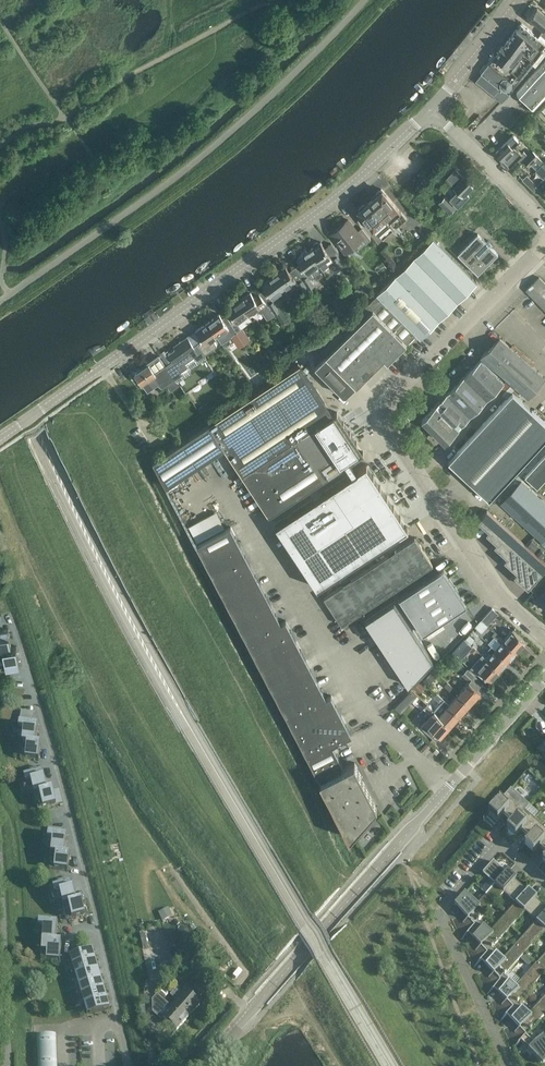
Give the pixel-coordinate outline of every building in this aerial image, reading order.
[(537,8),(529,18),(543,29),(540,34),(542,35),(542,34),(544,37),(544,14),(537,8)] [(508,68),(527,43),(533,47),(540,38),(538,37),(537,37),(520,24),(504,44),(502,43),(497,49),(499,51),(497,54),(496,55),(494,53),(480,72),(482,73),(476,81),(497,98),(504,89),(506,89),(509,88),(512,85),(511,80),(512,80),(516,75),(508,68)] [(537,105),(544,97),(544,61),(519,89),(537,105)] [(518,140),(513,135),(496,152),(504,161),(505,160),(510,165),(522,154),(516,148),(515,149),(512,146),(518,140)] [(529,167),(539,157),(533,151),(523,161),(529,167)] [(544,163),(536,171),(544,179),(541,181),(544,185),(544,164),(544,163)] [(456,169),(446,178),(449,181),(452,184),(458,190),(450,198),(458,206),(469,195),(466,192),(474,184),(475,183),(466,174),(463,177),(456,169)] [(541,181),(537,185),(527,175),(522,180),(532,190),(537,185),(544,194),(544,185),(541,181)] [(407,218),(381,189),(377,193),(378,194),(371,200),(394,228),(407,218)] [(511,206),(494,190),(481,205),(498,221),(511,206)] [(445,197),(439,203),(449,213),(455,207),(446,198),(445,197)] [(394,228),(371,200),(365,205),(364,204),(359,208),(360,209),(359,210),(383,238),(394,228)] [(331,234),(346,252),(350,256),(371,237),(362,227),(358,230),(348,219),(331,234)] [(457,254),(469,265),(477,274),(498,254),(489,246),(490,245),(487,242),(478,233),(457,254)] [(433,239),(378,295),(421,338),(476,283),(433,239)] [(314,246),(308,250),(318,264),(330,255),(320,242),(319,243),(316,241),(313,244),(314,246)] [(318,264),(308,250),(296,259),(300,264),(295,268),(309,288),(315,284),(311,278),(314,275),(310,270),(318,264)] [(331,257),(337,265),(338,267),(344,263),(338,253),(331,257)] [(286,267),(274,275),(283,289),(292,283),(296,288),(299,286),(304,292),(309,288),(295,268),(289,272),(286,267)] [(275,295),(283,289),(274,275),(262,284),(266,290),(260,294),(275,313),(279,319),(281,322),(287,317),(282,310),(281,308),(278,304),(277,302),(279,300),(275,295)] [(539,277),(525,290),(544,310),(544,283),(539,277)] [(275,313),(260,294),(259,293),(253,296),(250,292),(238,301),(248,314),(259,306),(267,318),(275,313)] [(415,333),(378,295),(310,361),(343,395),(348,395),(384,359),(387,362),(407,343),(406,342),(415,333)] [(231,314),(227,317),(243,340),(249,336),(238,321),(248,314),(238,301),(227,309),(231,314)] [(220,314),(207,322),(217,336),(221,341),(222,341),(225,346),(236,339),(239,343),(243,340),(227,317),(223,319),(220,314)] [(217,336),(207,322),(195,331),(202,340),(198,343),(205,353),(217,345),(213,339),(217,336)] [(338,323),(319,337),(323,341),(333,334),(332,333),(341,326),(338,323)] [(187,337),(178,343),(173,346),(175,349),(168,353),(173,360),(166,365),(181,385),(186,392),(200,382),(198,380),(213,369),(203,355),(205,353),(198,343),(193,346),(187,337)] [(544,378),(498,337),(481,357),(528,398),(544,378)] [(159,356),(135,373),(148,392),(158,385),(162,387),(166,385),(170,392),(181,385),(166,365),(159,356)] [(445,442),(504,383),(481,359),(422,419),(445,442)] [(209,424),(153,461),(166,486),(167,486),(225,448),(242,475),(333,414),(312,383),(307,386),(295,368),(209,424)] [(231,401),(237,397),(230,386),(219,393),(223,399),(227,396),(231,401)] [(489,499),(544,439),(544,422),(512,392),(448,462),(489,499)] [(197,408),(205,419),(216,411),(208,400),(197,408)] [(333,414),(242,475),(265,508),(269,515),(346,464),(351,461),(364,453),(363,451),(362,452),(357,443),(358,443),(357,441),(356,442),(351,433),(350,431),(350,432),(344,424),(345,423),(344,422),(343,422),(343,421),(338,414),(338,413),(337,412),(333,414)] [(544,480),(544,455),(525,477),(537,489),(544,480)] [(282,521),(276,525),(317,588),(319,587),(354,563),(362,558),(362,559),(364,557),(363,557),(365,556),(366,556),(400,534),(409,528),(407,526),(401,518),(402,518),(401,516),(400,516),(394,508),(395,507),(394,506),(393,506),(388,497),(387,495),(386,496),(381,487),(380,485),(374,477),(375,477),(373,475),(367,467),(368,466),(367,464),(358,470),(337,484),(337,485),(335,486),(324,493),(322,495),(322,494),(320,495),(320,496),(313,501),(313,500),(293,513),(293,514),(286,519),(285,518),(284,519),(284,520),(282,521)] [(190,476),(169,486),(177,504),(198,493),(190,476)] [(521,482),(501,503),(518,519),(542,540),(544,537),(544,504),(521,482)] [(497,520),(487,510),(478,520),(489,529),(490,528),(497,520)] [(505,527),(497,520),(490,528),(489,529),(486,532),(497,542),(497,541),(508,529),(505,527)] [(196,544),(318,777),(319,777),(343,764),(333,745),(352,735),(332,697),(331,695),(326,698),(287,622),(286,620),(281,623),(236,536),(231,526),(230,526),(197,543),(196,544)] [(508,555),(521,541),(509,529),(508,529),(497,541),(497,542),(494,544),(507,556),(508,555)] [(342,625),(432,565),(414,538),(324,598),(342,625)] [(518,570),(534,553),(521,541),(508,555),(507,556),(504,559),(517,571),(518,570)] [(544,568),(544,563),(534,553),(518,570),(517,571),(514,574),(528,587),(529,586),(544,568)] [(423,633),(467,604),(443,569),(400,598),(423,633)] [(394,602),(366,621),(408,685),(433,660),(394,602)] [(488,624),(498,612),(493,608),(492,607),(482,618),(482,619),(488,624)] [(0,615),(0,649),(11,647),(8,627),(3,628),(1,615),(0,615)] [(512,630),(503,640),(517,652),(526,642),(512,630)] [(471,643),(475,637),(468,632),(454,652),(463,658),(473,644),(471,643)] [(495,632),(492,636),(500,644),(495,649),(508,661),(517,652),(503,640),(495,632)] [(11,647),(0,649),(0,663),(1,669),(20,666),(17,646),(11,647)] [(491,654),(486,659),(500,671),(508,661),(495,649),(491,646),(487,651),(491,654)] [(482,655),(470,668),(477,674),(480,671),(491,681),(500,671),(486,659),(482,655)] [(466,685),(459,693),(470,703),(481,692),(477,689),(483,683),(467,669),(462,675),(469,681),(466,685)] [(419,691),(425,685),(421,681),(415,687),(419,691)] [(447,682),(443,686),(455,697),(449,703),(449,704),(460,714),(470,703),(459,693),(447,682)] [(412,703),(417,693),(411,690),(406,700),(412,703)] [(437,693),(434,696),(441,702),(441,703),(445,699),(437,693)] [(435,710),(434,711),(439,715),(450,726),(460,714),(449,704),(449,703),(445,699),(441,703),(441,702),(434,709),(435,710)] [(427,703),(424,708),(431,714),(434,711),(435,710),(427,703)] [(19,724),(18,737),(23,738),(22,745),(36,746),(38,726),(33,726),(35,713),(21,711),(19,724)] [(431,714),(421,726),(433,736),(436,739),(439,736),(440,737),(450,726),(439,715),(434,711),(431,714)] [(41,747),(36,746),(22,745),(20,758),(39,761),(41,747)] [(321,780),(351,837),(377,806),(354,762),(321,780)] [(29,777),(24,778),(28,792),(33,790),(34,797),(48,793),(41,767),(27,771),(29,777)] [(526,773),(513,787),(526,799),(539,785),(526,773)] [(506,794),(489,813),(490,813),(498,821),(504,814),(513,822),(514,823),(524,811),(529,806),(511,789),(506,794)] [(59,790),(48,793),(34,797),(38,810),(63,803),(59,790)] [(513,822),(507,829),(508,829),(516,836),(516,837),(522,830),(531,838),(532,838),(542,827),(524,811),(514,823),(513,822)] [(525,845),(534,852),(534,853),(540,846),(544,850),(544,829),(542,827),(532,838),(531,838),(525,845)] [(48,834),(47,848),(52,849),(51,855),(65,857),(67,837),(62,836),(63,830),(49,828),(48,834)] [(70,858),(65,857),(51,855),(49,869),(68,871),(70,858)] [(515,880),(494,861),(473,884),(495,903),(504,893),(515,880)] [(58,888),(53,889),(57,902),(62,901),(63,907),(77,904),(70,878),(56,881),(58,888)] [(536,899),(515,880),(504,893),(515,903),(506,914),(516,922),(525,912),(536,899)] [(461,925),(469,932),(478,921),(495,903),(473,884),(455,905),(455,906),(456,905),(470,917),(461,925)] [(536,899),(525,912),(536,922),(523,937),(532,945),(544,931),(544,907),(536,899)] [(88,900),(77,904),(63,907),(67,920),(92,914),(88,900)] [(163,919),(173,915),(170,907),(160,911),(163,919)] [(490,932),(478,921),(469,932),(483,944),(474,952),(482,959),(491,949),(516,922),(506,914),(490,932)] [(39,922),(38,936),(43,937),(42,943),(56,944),(58,924),(39,922)] [(503,959),(491,949),(482,959),(496,971),(487,980),(495,987),(504,976),(532,945),(523,937),(503,959)] [(61,944),(56,944),(42,943),(41,960),(60,962),(61,944)] [(92,950),(67,957),(67,958),(73,956),(75,965),(70,966),(70,967),(95,960),(92,950)] [(536,965),(544,973),(544,954),(536,965)] [(95,960),(70,967),(70,968),(76,966),(78,975),(73,976),(73,977),(98,969),(95,960)] [(516,987),(504,976),(495,987),(509,999),(500,1007),(508,1014),(517,1004),(544,973),(536,965),(516,987)] [(98,969),(73,977),(79,976),(81,984),(75,986),(76,987),(101,979),(98,969)] [(101,979),(76,987),(81,985),(84,994),(78,996),(79,996),(104,989),(101,979)] [(104,989),(79,996),(79,997),(82,1006),(81,1006),(107,999),(104,989)] [(145,989),(135,991),(137,1002),(142,1001),(146,1000),(145,989)] [(186,992),(182,995),(175,989),(170,995),(177,1001),(174,1004),(188,1017),(200,1004),(186,992)] [(161,998),(160,998),(154,992),(151,996),(150,997),(156,1002),(157,1001),(157,1002),(151,1009),(157,1014),(158,1013),(177,1030),(188,1017),(174,1004),(171,1007),(161,998)] [(520,1041),(526,1035),(544,1014),(544,996),(529,1014),(517,1004),(508,1014),(521,1026),(513,1034),(520,1041)] [(107,999),(81,1006),(82,1007),(87,1005),(90,1014),(84,1016),(110,1009),(107,999)] [(526,1035),(520,1041),(540,1061),(544,1059),(544,1035),(535,1043),(526,1035)] [(38,1037),(39,1065),(57,1065),(56,1037),(38,1037)]
